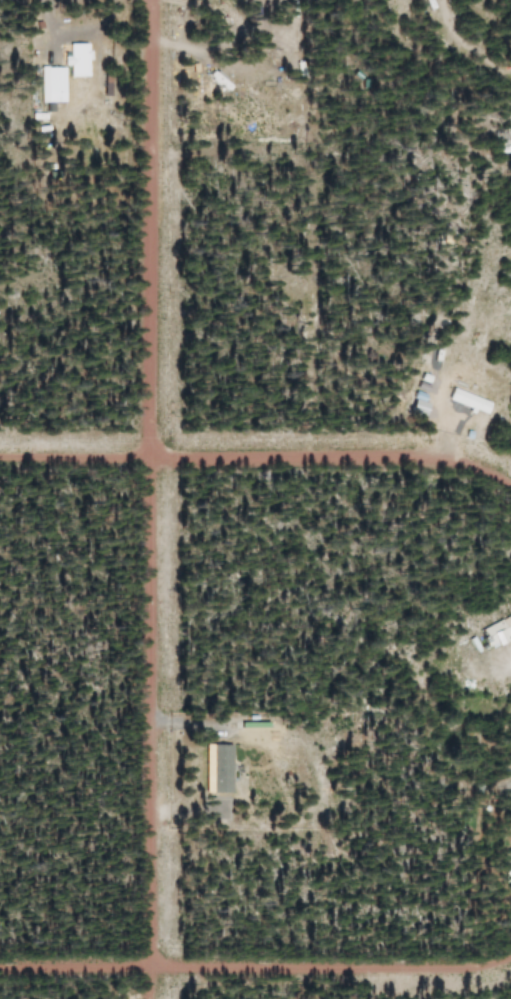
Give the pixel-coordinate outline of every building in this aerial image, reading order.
[(28,65),(28,79),(36,79),(36,102),(63,102),(63,76),(85,76),(85,42),(61,42),(61,65),(28,65)] [(444,400),(482,412),(485,402),(446,390),(444,400)] [(505,637),(498,619),(476,628),(484,646),(505,637)] [(253,718),(234,718),(234,729),(253,729),(253,718)] [(229,744),(202,744),(202,792),(229,792),(229,744)]
